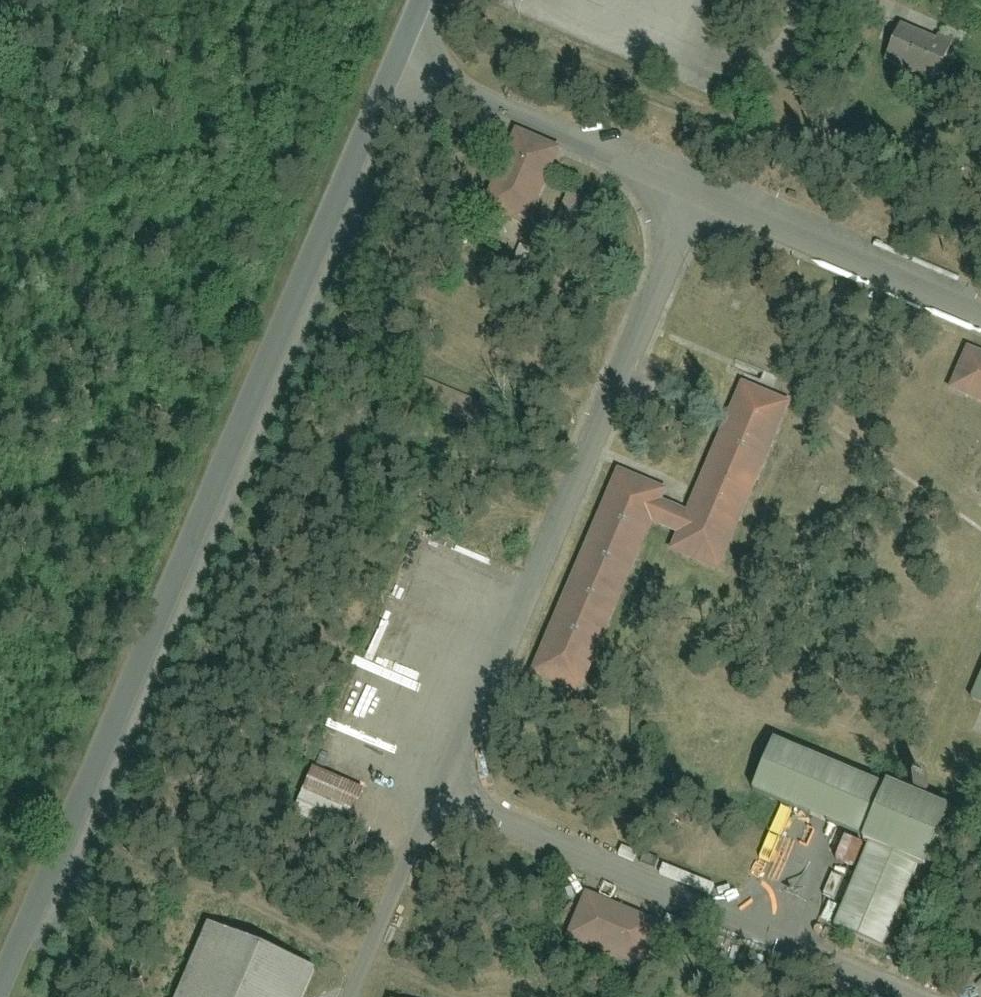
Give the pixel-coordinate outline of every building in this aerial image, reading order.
[(890,25),(873,66),(929,89),(946,48),(890,25)] [(469,217),(522,238),(555,155),(502,134),(469,217)] [(960,351),(943,392),(980,407),(980,359),(960,351)] [(674,538),(668,554),(722,576),(792,406),(736,383),(685,507),(655,495),(657,490),(608,470),(525,672),(571,691),(639,524),(674,538)] [(962,704),(980,711),(980,659),(962,704)] [(821,932),(870,954),(908,869),(933,813),(767,740),(743,793),(860,845),(821,932)] [(653,925),(581,895),(560,946),(632,975),(653,925)] [(315,970),(198,921),(166,996),(304,996),(315,970)]
